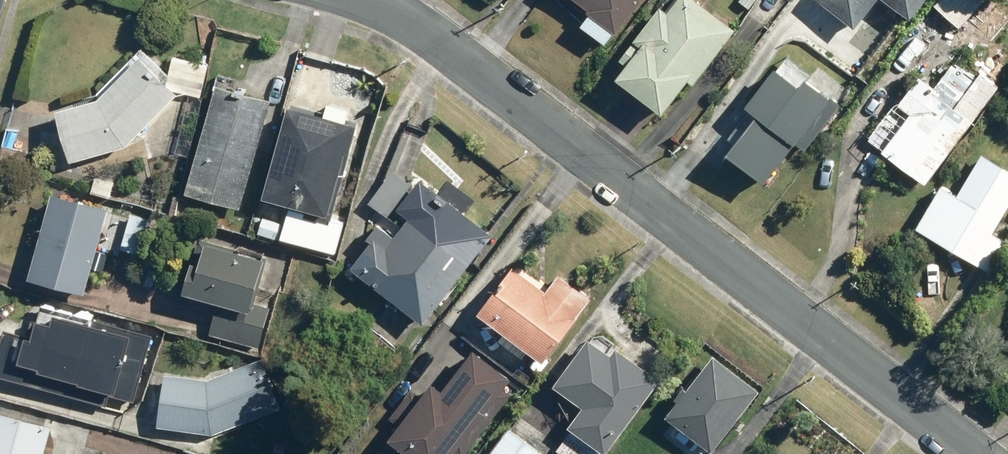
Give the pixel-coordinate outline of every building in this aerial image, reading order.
[(604,49),(641,0),(566,0),(586,15),(576,28),(604,49)] [(612,82),(658,118),(685,83),(691,87),(733,33),(690,0),(664,0),(616,62),(623,68),(612,82)] [(855,28),(876,0),(817,0),(855,28)] [(908,21),(923,0),(880,0),(908,21)] [(931,4),(958,29),(985,0),(935,0),(931,4)] [(970,34),(985,47),(1007,21),(1007,10),(999,2),(970,34)] [(207,64),(171,57),(166,77),(139,51),(92,99),(52,110),(68,165),(125,149),(178,94),(200,99),(207,64)] [(864,143),(923,186),(997,86),(978,72),(974,77),(952,61),(933,87),(915,74),(864,143)] [(756,118),(725,158),(762,186),(792,146),(802,153),(837,107),(805,84),(799,92),(772,72),(744,109),(756,118)] [(212,85),(183,196),(241,211),(270,100),(212,85)] [(285,107),(259,201),(324,218),(341,157),(346,158),(355,126),(285,107)] [(912,231),(993,276),(1007,250),(1007,243),(992,234),(1007,206),(1007,171),(978,154),(957,192),(939,182),(912,231)] [(391,170),(365,204),(384,219),(410,185),(391,170)] [(342,265),(420,326),(491,235),(418,179),(393,212),(404,220),(391,236),(375,224),(342,265)] [(49,194),(24,281),(82,298),(107,211),(49,194)] [(206,335),(257,350),(269,309),(248,303),(261,260),(201,243),(196,263),(185,260),(175,293),(215,305),(206,335)] [(539,365),(592,298),(558,272),(542,292),(510,267),(473,315),(539,365)] [(0,336),(0,378),(123,413),(144,401),(162,339),(38,304),(28,339),(1,331),(0,336)] [(558,453),(604,453),(658,381),(590,331),(548,388),(577,409),(563,427),(570,432),(555,452),(558,453)] [(511,380),(470,350),(439,392),(428,384),(418,398),(409,391),(388,420),(397,426),(376,453),(456,453),(511,380)] [(667,419),(709,452),(757,391),(715,358),(667,419)] [(257,360),(202,381),(161,375),(153,426),(211,435),(277,410),(257,360)] [(51,428),(0,414),(0,453),(43,453),(51,428)] [(488,453),(540,453),(507,429),(488,453)]
